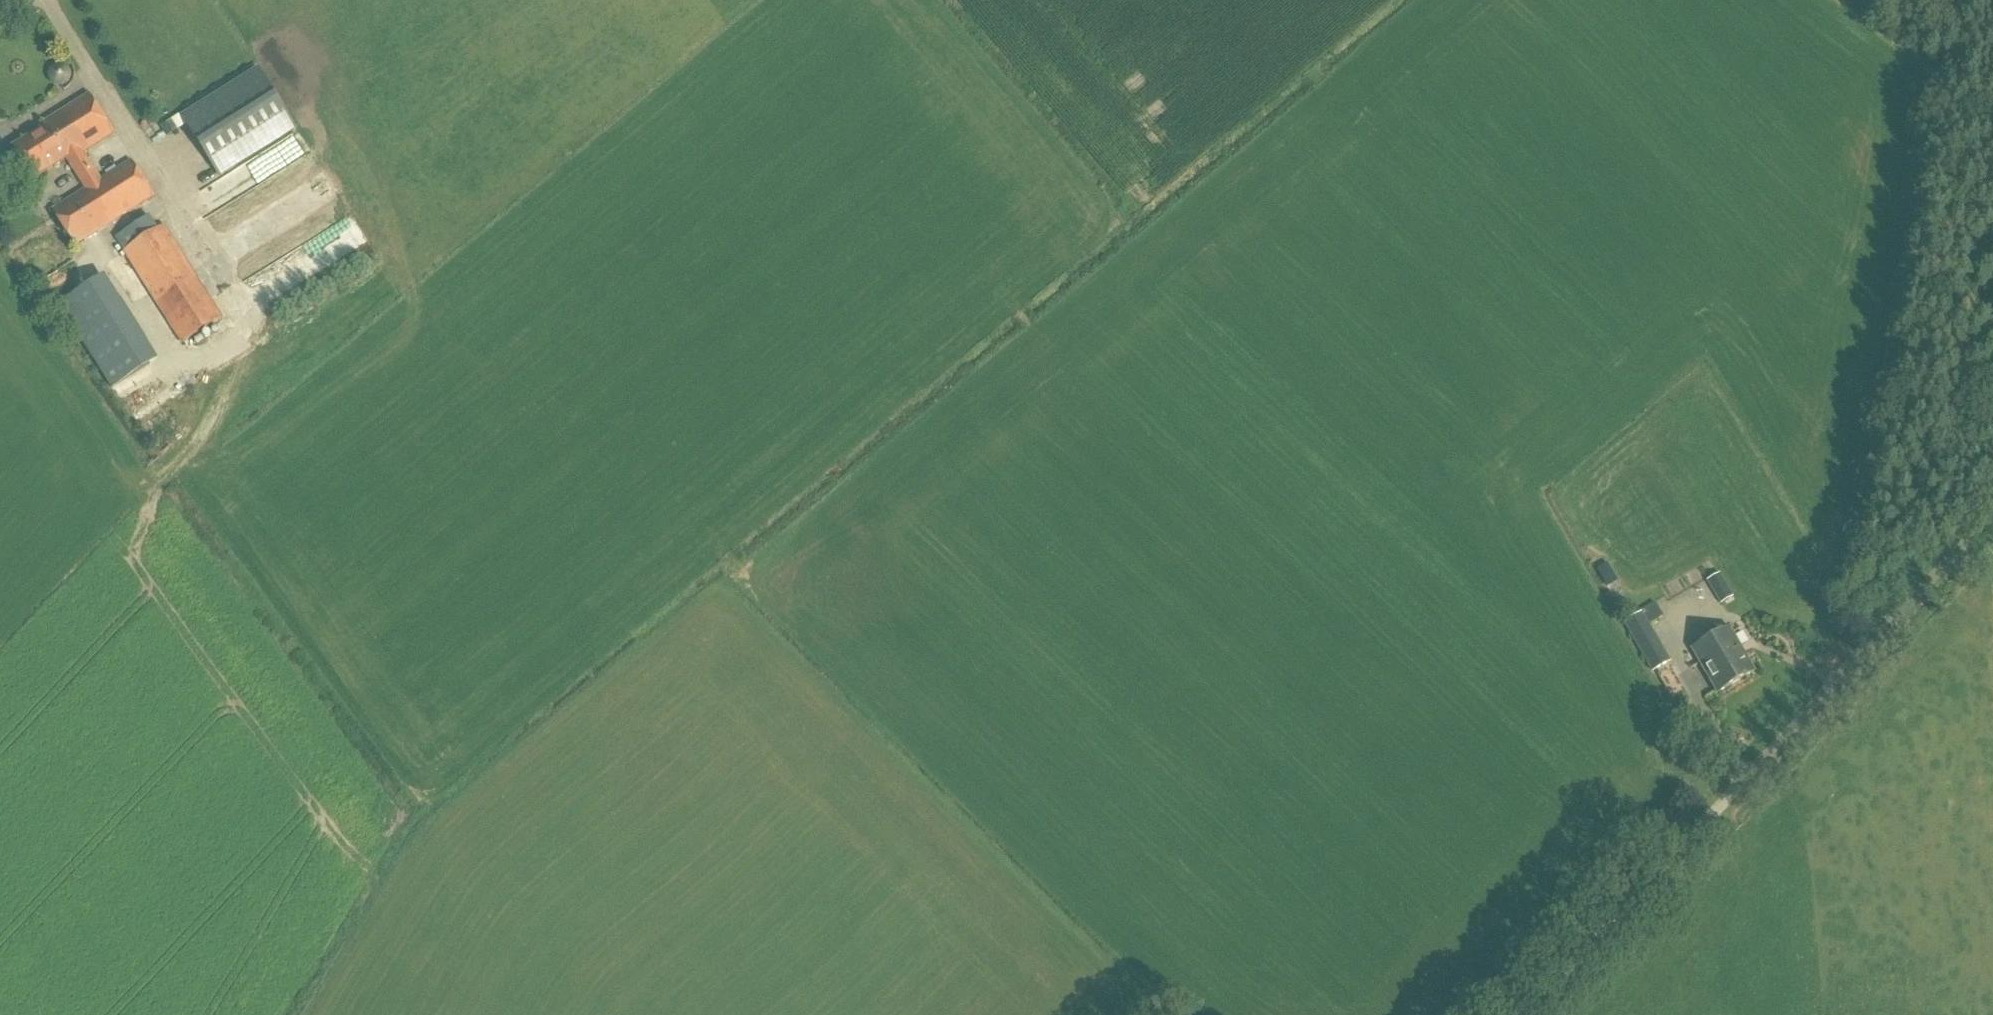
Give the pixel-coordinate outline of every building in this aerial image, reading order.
[(219,174),(295,125),(258,67),(182,116),(219,174)] [(101,178),(84,151),(113,133),(88,94),(44,122),(46,126),(13,146),(33,178),(65,158),(84,188),(51,209),(75,246),(155,196),(131,159),(101,178)] [(172,121),(163,126),(168,134),(177,129),(172,121)] [(215,185),(218,199),(233,196),(230,182),(215,185)] [(158,228),(149,215),(110,240),(119,253),(122,251),(181,344),(223,318),(164,224),(158,228)] [(1607,587),(1617,580),(1607,561),(1597,567),(1607,587)] [(1645,616),(1642,611),(1623,621),(1626,626),(1625,627),(1650,670),(1651,670),(1652,672),(1671,661),(1670,659),(1645,616)] [(1716,693),(1754,671),(1729,627),(1691,648),(1716,693)]
